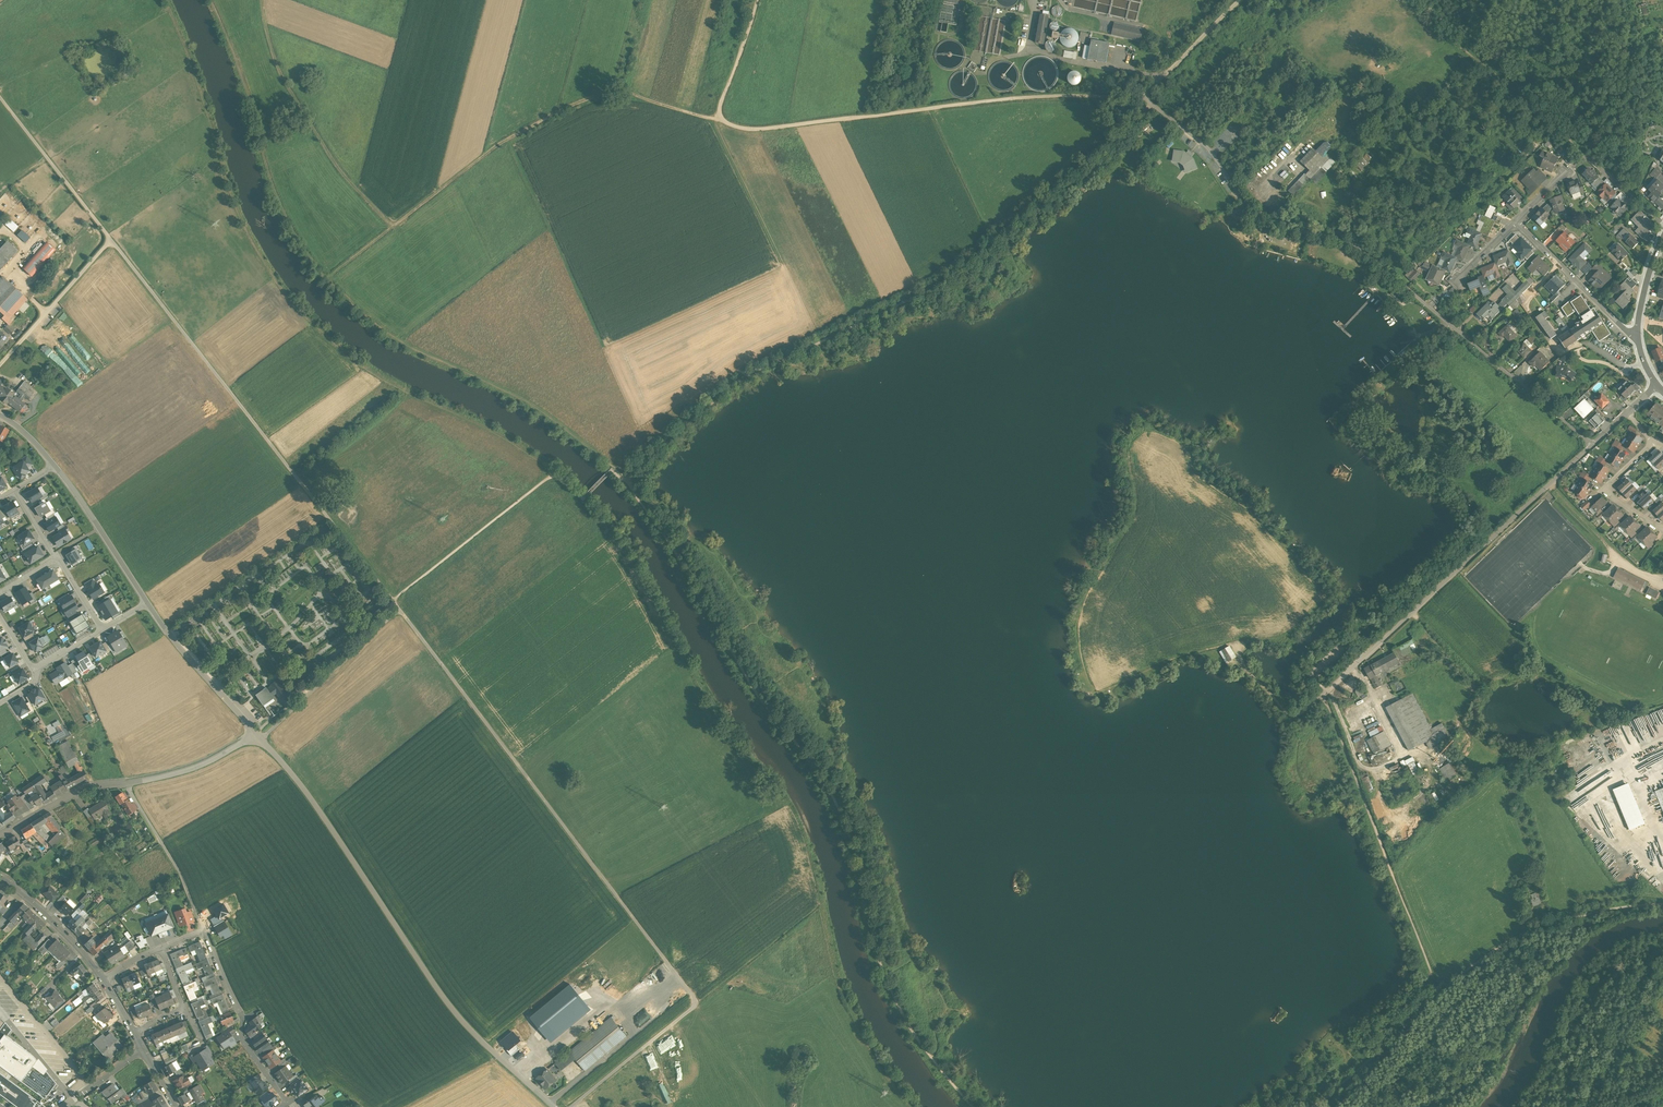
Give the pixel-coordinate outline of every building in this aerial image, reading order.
[(1048,17),(1041,15),(1036,43),(1043,44),(1048,17)] [(1142,30),(1114,23),(1112,35),(1139,41),(1142,30)] [(1069,29),(1068,29),(1064,30),(1062,33),(1060,36),(1060,40),(1061,42),(1063,45),(1065,47),(1069,48),(1073,47),(1076,44),(1078,41),(1079,38),(1078,34),(1075,31),(1072,29),(1069,29)] [(1109,43),(1091,40),(1087,60),(1106,63),(1109,43)] [(978,67),(971,63),(967,68),(975,73),(978,67)] [(1077,73),(1076,72),(1073,73),(1070,74),(1068,77),(1067,80),(1068,83),(1070,85),(1073,86),(1076,86),(1079,85),(1081,83),(1082,80),(1081,76),(1079,74),(1077,73)] [(1323,143),(1315,151),(1313,149),(1309,152),(1300,162),(1309,171),(1314,176),(1330,159),(1331,158),(1326,153),(1330,149),(1323,143)] [(1193,159),(1184,152),(1174,151),(1173,159),(1181,160),(1185,164),(1188,172),(1196,168),(1193,159)] [(1558,159),(1543,152),(1540,157),(1545,159),(1541,167),(1551,172),(1558,159)] [(1574,160),(1570,156),(1566,161),(1570,165),(1574,160)] [(1330,159),(1326,163),(1330,167),(1334,163),(1330,159)] [(1314,176),(1310,179),(1315,184),(1328,170),(1328,169),(1330,167),(1326,163),(1314,176)] [(1658,166),(1652,174),(1657,178),(1662,173),(1658,166)] [(1592,171),(1589,168),(1583,174),(1586,177),(1585,178),(1589,181),(1589,180),(1593,184),(1599,178),(1598,178),(1595,175),(1596,174),(1593,171),(1592,171)] [(1309,171),(1306,175),(1310,179),(1314,176),(1309,171)] [(1537,173),(1535,171),(1530,176),(1529,175),(1523,181),(1530,189),(1531,190),(1532,191),(1546,177),(1545,176),(1542,178),(1537,173)] [(1304,174),(1288,191),(1293,197),(1310,179),(1306,175),(1304,174)] [(1604,182),(1599,177),(1598,178),(1599,178),(1593,184),(1591,185),(1596,190),(1603,182),(1604,182)] [(1612,184),(1607,179),(1604,182),(1603,182),(1606,185),(1610,189),(1612,187),(1612,184)] [(1576,180),(1568,184),(1569,187),(1568,189),(1569,190),(1571,191),(1572,194),(1580,191),(1578,186),(1576,180)] [(1650,190),(1653,193),(1658,197),(1661,194),(1659,192),(1662,188),(1662,186),(1658,181),(1650,190)] [(1596,190),(1595,191),(1598,193),(1606,185),(1603,182),(1596,190)] [(1606,185),(1598,193),(1603,198),(1604,197),(1608,201),(1615,194),(1610,189),(1606,185)] [(1513,190),(1505,198),(1515,209),(1524,200),(1513,190)] [(1626,197),(1621,192),(1614,199),(1617,202),(1618,200),(1621,203),(1626,197)] [(1658,199),(1659,198),(1658,197),(1653,193),(1649,197),(1655,202),(1662,209),(1662,202),(1661,200),(1660,201),(1658,199)] [(1560,197),(1550,201),(1554,209),(1556,208),(1558,213),(1565,210),(1562,203),(1560,197)] [(1621,203),(1618,200),(1617,202),(1612,207),(1614,210),(1613,211),(1613,213),(1614,214),(1617,214),(1618,213),(1621,216),(1627,209),(1621,203)] [(1548,204),(1547,205),(1543,209),(1547,214),(1551,211),(1548,204)] [(1240,206),(1236,210),(1241,216),(1246,212),(1240,206)] [(1543,209),(1542,209),(1533,217),(1540,224),(1543,221),(1544,222),(1549,216),(1547,214),(1543,209)] [(1502,218),(1495,214),(1492,220),(1495,221),(1500,223),(1502,218)] [(1642,214),(1640,217),(1638,215),(1634,219),(1639,223),(1638,225),(1640,227),(1648,235),(1648,234),(1646,233),(1650,229),(1650,230),(1654,226),(1642,214)] [(1485,223),(1480,232),(1482,233),(1488,236),(1495,221),(1492,220),(1482,215),(1480,220),(1485,223)] [(9,224),(17,230),(19,227),(11,221),(9,224)] [(1562,224),(1557,229),(1562,233),(1567,228),(1562,224)] [(1648,235),(1640,227),(1637,229),(1646,237),(1648,235)] [(1472,235),(1467,245),(1469,245),(1476,248),(1482,233),(1480,232),(1470,228),(1467,233),(1472,235)] [(1646,237),(1637,229),(1635,231),(1643,239),(1646,237)] [(1627,230),(1624,233),(1623,231),(1619,235),(1622,238),(1626,242),(1632,236),(1631,235),(1631,234),(1627,230)] [(20,237),(27,242),(31,238),(24,232),(20,237)] [(1575,243),(1565,233),(1557,241),(1561,245),(1562,243),(1568,249),(1575,243)] [(1516,234),(1510,240),(1514,245),(1520,238),(1516,234)] [(1639,242),(1632,236),(1626,242),(1633,249),(1639,242)] [(1532,249),(1521,237),(1520,238),(1514,245),(1517,248),(1515,249),(1518,252),(1516,255),(1521,260),(1531,250),(1532,249)] [(0,249),(0,270),(18,250),(8,240),(0,249)] [(1467,245),(1457,240),(1454,245),(1459,247),(1454,257),(1457,258),(1462,260),(1469,245),(1467,245)] [(1585,244),(1570,259),(1573,263),(1572,264),(1575,266),(1576,266),(1580,269),(1586,263),(1582,259),(1585,256),(1584,255),(1587,252),(1588,254),(1592,250),(1585,244)] [(1628,254),(1619,245),(1612,252),(1621,261),(1628,254)] [(26,270),(33,276),(50,256),(43,250),(26,270)] [(1531,250),(1524,257),(1527,260),(1534,253),(1531,250)] [(1508,251),(1493,257),(1496,263),(1497,265),(1507,261),(1509,266),(1514,264),(1508,251)] [(1454,257),(1444,252),(1442,257),(1447,259),(1442,269),(1445,270),(1450,273),(1457,258),(1454,257)] [(1550,268),(1538,256),(1532,263),(1532,264),(1528,268),(1534,274),(1538,269),(1545,275),(1549,271),(1548,271),(1550,268)] [(1434,265),(1425,261),(1425,262),(1420,267),(1419,267),(1431,272),(1434,265)] [(1496,263),(1481,269),(1483,276),(1484,277),(1494,273),(1496,278),(1501,276),(1497,265),(1496,263)] [(1588,263),(1582,270),(1586,275),(1592,269),(1593,268),(1588,263)] [(1602,268),(1597,264),(1593,268),(1592,269),(1597,273),(1600,270),(1602,268)] [(1442,269),(1434,265),(1431,272),(1428,279),(1431,285),(1439,284),(1445,270),(1442,269)] [(1417,269),(1410,276),(1408,278),(1413,282),(1421,274),(1417,269)] [(1600,270),(1597,273),(1589,281),(1599,290),(1603,286),(1601,285),(1608,278),(1600,270)] [(1635,276),(1629,271),(1626,273),(1632,279),(1635,276)] [(1555,276),(1554,276),(1553,277),(1553,278),(1545,286),(1554,295),(1558,292),(1566,284),(1556,274),(1555,276)] [(0,279),(0,290),(8,282),(3,276),(0,279)] [(1483,276),(1478,278),(1479,279),(1468,283),(1471,290),(1480,287),(1481,289),(1482,288),(1483,291),(1482,292),(1484,296),(1488,294),(1487,293),(1490,292),(1484,277),(1483,276)] [(1632,279),(1630,281),(1628,278),(1625,281),(1626,283),(1626,282),(1633,289),(1637,284),(1632,279)] [(1526,280),(1518,288),(1520,291),(1517,294),(1513,298),(1515,301),(1517,299),(1522,293),(1523,292),(1531,285),(1526,280)] [(1633,289),(1626,282),(1626,283),(1625,281),(1619,288),(1624,293),(1615,301),(1620,306),(1623,303),(1626,306),(1630,301),(1629,300),(1631,297),(1630,296),(1632,294),(1630,291),(1633,289)] [(0,290),(0,299),(12,286),(8,282),(0,290)] [(1517,294),(1507,284),(1503,288),(1510,296),(1505,301),(1507,304),(1509,306),(1515,301),(1513,298),(1517,294)] [(12,286),(0,299),(0,312),(5,316),(2,319),(9,325),(12,321),(9,319),(11,316),(25,302),(27,299),(12,286)] [(1406,297),(1396,289),(1392,294),(1402,302),(1406,297)] [(1554,295),(1551,298),(1553,301),(1560,294),(1558,292),(1554,295)] [(1522,293),(1517,299),(1520,303),(1521,305),(1526,299),(1522,293)] [(1591,310),(1581,295),(1577,298),(1571,302),(1576,311),(1581,317),(1582,316),(1585,320),(1570,330),(1577,341),(1578,340),(1592,331),(1603,323),(1604,323),(1594,308),(1591,310)] [(1576,311),(1571,302),(1577,298),(1575,296),(1562,308),(1567,317),(1576,311)] [(1515,301),(1509,306),(1513,310),(1520,303),(1517,299),(1515,301)] [(1498,305),(1496,303),(1495,304),(1493,302),(1489,306),(1487,304),(1477,314),(1480,318),(1482,316),(1484,318),(1492,311),(1496,315),(1499,312),(1499,311),(1501,309),(1502,309),(1507,304),(1505,301),(1503,300),(1498,305)] [(1512,313),(1518,322),(1525,317),(1519,309),(1512,313)] [(1545,319),(1541,314),(1536,318),(1551,339),(1556,335),(1545,319)] [(1567,326),(1560,317),(1558,319),(1565,328),(1567,326)] [(1603,323),(1592,331),(1599,342),(1611,334),(1604,323),(1603,323)] [(1517,335),(1507,325),(1499,333),(1502,337),(1504,335),(1510,342),(1517,335)] [(14,331),(8,326),(5,329),(11,334),(14,331)] [(1570,330),(1558,338),(1559,339),(1558,340),(1560,343),(1561,342),(1565,348),(1577,341),(1570,330)] [(0,334),(0,349),(9,339),(2,333),(0,334)] [(98,365),(73,335),(68,339),(94,369),(98,365)] [(79,380),(83,377),(52,341),(48,345),(79,380)] [(87,374),(91,370),(66,341),(62,345),(87,374)] [(1532,351),(1524,342),(1517,349),(1524,357),(1532,351)] [(1653,351),(1657,361),(1660,360),(1662,359),(1662,355),(1660,348),(1653,351)] [(1549,362),(1540,352),(1531,360),(1531,361),(1529,363),(1533,367),(1537,364),(1542,369),(1549,362)] [(1568,368),(1557,367),(1556,376),(1561,377),(1563,374),(1566,377),(1565,378),(1570,381),(1575,373),(1568,368)] [(25,381),(17,391),(21,394),(17,399),(19,400),(25,393),(28,390),(28,389),(31,387),(28,384),(25,381)] [(1632,386),(1627,381),(1623,385),(1631,394),(1636,390),(1632,386)] [(1631,394),(1623,385),(1618,390),(1623,395),(1626,399),(1631,394)] [(6,390),(2,395),(3,396),(2,398),(1,399),(7,404),(8,403),(13,395),(11,393),(12,392),(7,389),(6,390)] [(28,390),(25,393),(19,400),(21,401),(25,397),(29,400),(34,394),(28,389),(28,390)] [(1584,394),(1577,401),(1580,404),(1585,400),(1587,398),(1584,394)] [(1609,402),(1602,394),(1595,400),(1599,404),(1604,410),(1608,406),(1607,404),(1609,402)] [(13,395),(8,403),(14,407),(19,400),(17,399),(15,396),(13,395)] [(21,401),(19,400),(14,407),(20,412),(25,405),(21,401)] [(1585,400),(1580,404),(1577,407),(1585,416),(1593,409),(1585,400)] [(1656,404),(1654,407),(1653,407),(1652,408),(1653,408),(1648,415),(1651,417),(1652,417),(1659,423),(1662,426),(1662,425),(1662,410),(1656,404)] [(25,405),(20,412),(22,414),(28,407),(25,405)] [(1596,411),(1602,418),(1604,416),(1598,409),(1596,411)] [(1602,418),(1598,414),(1589,422),(1596,429),(1605,421),(1602,418)] [(1637,436),(1632,433),(1628,439),(1638,446),(1642,439),(1639,438),(1639,436),(1638,435),(1637,436)] [(1638,446),(1628,439),(1624,445),(1634,452),(1638,446)] [(1620,451),(1616,448),(1611,454),(1621,461),(1626,455),(1620,451)] [(1649,459),(1653,464),(1662,455),(1659,450),(1653,456),(1649,459)] [(1621,461),(1611,454),(1607,461),(1617,467),(1621,461)] [(1653,464),(1658,469),(1662,466),(1662,465),(1662,455),(1653,464)] [(22,459),(23,462),(27,468),(32,465),(27,456),(22,459)] [(29,471),(27,468),(23,462),(14,468),(21,479),(26,476),(24,474),(29,471)] [(1604,466),(1599,464),(1595,470),(1605,476),(1609,470),(1604,466)] [(1334,466),(1331,475),(1347,480),(1350,472),(1334,466)] [(1591,476),(1601,483),(1605,476),(1595,470),(1591,476)] [(1587,482),(1583,479),(1579,485),(1589,492),(1593,485),(1587,482)] [(1623,483),(1618,489),(1622,493),(1632,484),(1627,479),(1623,483)] [(1632,484),(1622,493),(1627,499),(1637,489),(1632,484)] [(1589,492),(1579,485),(1574,492),(1579,495),(1578,496),(1578,497),(1580,498),(1581,498),(1582,497),(1585,498),(1589,492)] [(37,488),(26,494),(32,503),(38,499),(42,497),(37,488)] [(1641,494),(1635,500),(1640,505),(1650,496),(1645,491),(1641,494)] [(1654,501),(1650,496),(1640,505),(1645,510),(1654,501)] [(1602,498),(1592,507),(1597,512),(1601,509),(1607,503),(1602,498)] [(1587,501),(1581,507),(1584,510),(1591,504),(1587,501)] [(12,502),(4,507),(6,511),(10,517),(10,519),(19,513),(17,509),(12,502)] [(1653,511),(1658,516),(1662,511),(1662,502),(1659,506),(1653,511)] [(41,506),(35,510),(40,518),(45,515),(50,511),(45,503),(41,506)] [(1605,514),(1604,514),(1604,515),(1609,519),(1618,510),(1614,505),(1605,514)] [(50,511),(45,515),(47,518),(54,514),(55,513),(53,510),(50,511)] [(1618,510),(1609,519),(1613,524),(1618,520),(1623,515),(1618,510)] [(56,518),(54,514),(47,518),(45,519),(48,523),(56,518)] [(1622,524),(1621,525),(1621,526),(1626,530),(1635,521),(1631,516),(1622,524)] [(48,523),(45,524),(49,532),(57,527),(60,525),(56,518),(48,523)] [(1635,521),(1626,530),(1630,535),(1635,531),(1640,526),(1635,521)] [(64,527),(58,530),(58,531),(59,534),(65,530),(67,532),(69,531),(66,526),(64,527)] [(1639,536),(1638,536),(1638,537),(1642,541),(1652,532),(1648,527),(1639,536)] [(34,539),(28,530),(18,536),(23,544),(24,546),(30,542),(34,539)] [(59,534),(53,538),(58,547),(71,539),(67,532),(65,530),(59,534)] [(1652,532),(1642,541),(1647,546),(1652,542),(1657,537),(1652,532)] [(23,550),(32,545),(30,542),(24,546),(23,544),(21,546),(23,550)] [(34,549),(32,545),(23,550),(21,551),(24,555),(25,554),(34,549)] [(43,556),(38,547),(34,549),(25,554),(31,564),(43,556)] [(72,552),(66,555),(72,565),(82,559),(76,550),(72,552)] [(1646,581),(1621,568),(1617,577),(1642,589),(1646,581)] [(44,576),(49,585),(59,579),(53,571),(44,576)] [(49,585),(44,576),(37,580),(42,589),(49,585)] [(89,590),(96,586),(92,579),(85,584),(89,590)] [(99,584),(89,590),(88,591),(93,599),(94,599),(104,593),(99,584)] [(1659,592),(1651,587),(1648,593),(1657,597),(1659,592)] [(32,599),(29,594),(26,588),(16,594),(23,605),(29,601),(32,599)] [(32,599),(29,601),(31,604),(37,600),(32,592),(29,594),(32,599)] [(103,599),(105,603),(111,599),(113,598),(112,594),(103,599)] [(61,603),(69,598),(67,595),(59,600),(61,603)] [(61,603),(64,609),(74,603),(76,602),(72,596),(69,598),(61,603)] [(4,602),(1,603),(6,612),(9,610),(9,611),(13,608),(12,608),(15,606),(10,598),(7,600),(6,599),(3,601),(4,602)] [(105,603),(98,606),(102,613),(115,606),(111,599),(105,603)] [(78,609),(74,603),(64,609),(63,610),(67,616),(75,611),(78,609)] [(115,606),(102,613),(106,620),(113,616),(119,612),(115,606)] [(77,614),(75,611),(67,616),(69,619),(74,616),(77,614)] [(76,618),(69,622),(73,629),(86,621),(83,614),(76,618)] [(90,627),(86,621),(73,629),(77,635),(84,631),(90,627)] [(31,622),(19,629),(24,637),(32,633),(34,631),(31,627),(33,626),(31,622)] [(118,631),(108,638),(112,644),(116,652),(127,646),(123,638),(119,633),(119,632),(118,631)] [(34,637),(32,633),(24,637),(23,638),(26,642),(34,637)] [(5,649),(9,647),(7,644),(8,644),(5,639),(4,640),(2,636),(0,638),(0,652),(5,649)] [(30,643),(36,640),(34,637),(26,642),(31,651),(33,649),(30,643)] [(36,640),(30,643),(33,649),(35,652),(44,647),(43,646),(47,644),(43,637),(39,639),(38,638),(36,640)] [(1413,639),(1393,650),(1395,653),(1398,660),(1418,649),(1413,639)] [(100,642),(90,648),(96,657),(106,651),(102,645),(100,642)] [(106,642),(102,645),(106,651),(107,653),(111,651),(108,646),(106,642)] [(113,654),(116,652),(112,644),(108,646),(111,651),(113,654)] [(1,656),(3,660),(5,659),(12,655),(9,651),(7,652),(1,656)] [(83,652),(76,657),(77,658),(80,664),(78,665),(79,667),(82,673),(89,669),(88,667),(92,665),(90,662),(93,660),(89,653),(86,656),(83,652)] [(1395,653),(1371,666),(1376,676),(1400,663),(1398,660),(1395,653)] [(12,655),(5,659),(10,668),(18,662),(13,654),(12,655)] [(79,667),(78,665),(80,664),(77,658),(71,661),(72,664),(75,669),(79,667)] [(71,675),(72,674),(68,666),(65,663),(57,668),(58,671),(50,675),(56,684),(71,675)] [(72,664),(68,666),(72,674),(71,675),(73,679),(76,677),(74,673),(77,672),(77,671),(75,669),(72,664)] [(1376,676),(1371,666),(1365,669),(1371,679),(1376,676)] [(11,672),(13,675),(22,670),(20,667),(11,672)] [(22,670),(13,675),(19,684),(28,678),(23,669),(22,670)] [(1376,676),(1371,679),(1376,688),(1381,685),(1376,676)] [(294,702),(278,679),(271,685),(272,687),(276,692),(286,707),(294,702)] [(266,688),(265,687),(263,689),(264,690),(256,695),(263,705),(273,698),(271,696),(268,691),(266,688)] [(272,687),(268,691),(271,696),(276,692),(272,687)] [(1361,688),(1355,692),(1358,697),(1364,694),(1361,688)] [(29,695),(34,704),(35,705),(38,703),(39,705),(44,702),(43,700),(45,699),(39,689),(35,691),(35,690),(32,692),(32,693),(29,695)] [(31,706),(34,704),(29,695),(26,697),(29,702),(31,706)] [(1428,733),(1413,704),(1411,699),(1408,696),(1386,708),(1409,751),(1426,741),(1429,740),(1426,734),(1428,733)] [(22,698),(13,703),(20,716),(27,712),(29,711),(26,704),(22,698)] [(1431,729),(1414,698),(1411,699),(1413,704),(1428,733),(1426,734),(1429,740),(1435,737),(1431,729)] [(34,710),(29,702),(26,704),(29,711),(27,712),(28,714),(34,710)] [(1442,723),(1431,729),(1435,736),(1436,736),(1439,742),(1449,737),(1448,736),(1449,735),(1442,723)] [(1381,726),(1369,733),(1371,738),(1384,732),(1381,726)] [(1371,738),(1366,741),(1373,754),(1378,752),(1379,754),(1392,747),(1384,732),(1371,738)] [(1439,742),(1436,736),(1435,736),(1435,737),(1429,740),(1426,741),(1429,748),(1439,743),(1439,742)] [(68,741),(57,746),(62,754),(72,749),(68,741)] [(72,749),(62,754),(64,758),(66,762),(77,757),(72,749)] [(77,757),(66,762),(66,763),(69,767),(75,764),(79,762),(77,757)] [(1413,757),(1404,761),(1408,769),(1405,770),(1409,777),(1419,772),(1414,761),(1415,761),(1413,757)] [(79,762),(75,764),(79,772),(84,770),(79,762)] [(1450,762),(1438,770),(1447,781),(1456,775),(1457,774),(1450,762)] [(80,773),(73,777),(76,784),(88,778),(84,770),(79,772),(80,773)] [(1368,773),(1361,776),(1367,793),(1374,790),(1368,773)] [(43,776),(31,783),(35,788),(38,793),(42,790),(39,786),(46,781),(43,776)] [(72,778),(69,780),(68,779),(66,780),(63,782),(68,789),(76,784),(73,777),(72,778)] [(62,781),(53,786),(51,788),(53,791),(56,797),(68,789),(63,782),(62,781)] [(31,784),(22,789),(25,795),(32,790),(35,788),(31,783),(31,784)] [(1645,824),(1629,783),(1613,789),(1630,830),(1645,824)] [(42,790),(38,793),(38,794),(44,802),(45,804),(56,797),(53,791),(45,796),(42,790)] [(1435,791),(1429,795),(1435,805),(1441,801),(1435,791)] [(122,792),(115,797),(120,805),(124,802),(129,799),(127,797),(126,794),(124,795),(122,792)] [(36,795),(31,798),(34,803),(37,806),(44,802),(38,794),(36,795)] [(16,797),(15,796),(12,798),(12,799),(12,798),(11,799),(8,802),(8,803),(9,804),(15,811),(14,811),(15,811),(22,806),(22,805),(17,798),(16,797)] [(129,799),(124,802),(126,805),(124,806),(126,810),(125,810),(128,815),(132,813),(132,812),(135,810),(131,803),(129,799)] [(89,810),(92,815),(94,819),(98,817),(99,817),(99,816),(105,812),(108,818),(113,815),(109,810),(110,809),(105,800),(100,803),(101,803),(89,810)] [(87,808),(83,811),(88,818),(92,815),(89,810),(87,808)] [(0,810),(0,819),(5,825),(15,818),(12,813),(12,812),(11,813),(8,815),(5,817),(0,810)] [(47,814),(43,816),(45,820),(46,821),(52,828),(55,831),(58,829),(60,827),(52,817),(50,819),(47,814)] [(31,824),(36,832),(40,829),(38,827),(46,821),(45,820),(43,816),(31,824)] [(31,824),(21,830),(25,838),(33,834),(36,832),(31,824)] [(49,837),(40,829),(36,832),(45,840),(46,840),(49,837)] [(49,837),(46,840),(51,844),(53,847),(64,835),(62,832),(58,829),(55,831),(49,837)] [(36,832),(33,834),(35,837),(42,843),(45,840),(36,832)] [(15,836),(10,839),(11,840),(6,843),(9,848),(11,847),(13,850),(21,845),(15,836)] [(94,840),(89,843),(92,847),(97,844),(96,844),(102,840),(99,837),(94,840)] [(31,847),(27,839),(22,842),(24,844),(27,850),(31,847)] [(59,895),(50,886),(43,893),(52,902),(59,895)] [(79,901),(81,904),(88,897),(86,895),(79,901)] [(99,895),(94,899),(98,903),(102,899),(99,895)] [(67,902),(66,902),(62,906),(59,909),(66,916),(73,909),(67,902)] [(31,910),(24,904),(9,920),(11,922),(12,922),(15,919),(20,914),(24,918),(31,910)] [(217,916),(219,919),(221,917),(228,913),(223,904),(213,910),(217,916)] [(78,908),(72,915),(75,918),(79,914),(82,911),(80,910),(78,908)] [(186,913),(185,909),(179,911),(180,915),(178,916),(177,918),(178,920),(180,921),(181,923),(183,924),(186,923),(187,922),(188,921),(188,922),(189,923),(191,922),(189,918),(188,917),(187,915),(186,913)] [(37,917),(31,910),(24,918),(31,924),(37,917)] [(20,914),(15,919),(19,923),(24,918),(20,914)] [(75,918),(74,919),(77,922),(82,917),(79,914),(75,918)] [(156,919),(146,923),(151,936),(158,933),(166,930),(173,927),(168,914),(158,918),(156,919)] [(210,920),(214,926),(223,921),(221,917),(219,919),(217,916),(210,920)] [(46,925),(37,917),(31,924),(35,928),(36,926),(40,930),(46,925)] [(74,919),(68,925),(74,931),(84,920),(85,919),(82,917),(77,922),(74,919)] [(84,920),(74,931),(79,936),(82,933),(83,934),(84,932),(83,932),(85,930),(82,927),(86,923),(84,920)] [(223,921),(214,926),(216,929),(225,924),(223,921)] [(99,928),(93,923),(90,926),(87,929),(91,933),(96,930),(99,928)] [(31,924),(23,931),(24,932),(28,936),(28,935),(35,928),(31,924)] [(225,924),(216,929),(220,937),(223,935),(230,931),(225,924)] [(166,930),(158,933),(160,938),(168,935),(166,930)] [(110,931),(104,936),(108,941),(114,937),(110,931)] [(28,936),(24,932),(20,936),(31,946),(35,942),(28,935),(28,936)] [(35,942),(31,946),(34,949),(48,936),(44,932),(35,942)] [(140,949),(148,945),(145,938),(144,939),(142,935),(137,937),(137,939),(134,941),(140,949)] [(96,943),(89,949),(94,955),(101,949),(103,947),(103,946),(103,945),(108,941),(104,936),(101,939),(96,943)] [(91,938),(84,945),(89,949),(96,943),(94,941),(91,938)] [(48,940),(38,950),(40,952),(46,946),(48,948),(49,947),(52,944),(48,940)] [(63,947),(56,940),(52,944),(49,947),(48,948),(49,948),(55,954),(63,947)] [(131,941),(124,945),(128,951),(135,947),(131,941)] [(200,941),(188,946),(190,952),(195,950),(199,958),(205,956),(206,956),(200,942),(200,941)] [(46,946),(40,952),(43,954),(49,948),(48,948),(46,946)] [(117,946),(106,953),(112,963),(123,956),(117,946)] [(63,947),(55,954),(62,961),(70,953),(63,947)] [(181,949),(170,954),(176,969),(183,965),(179,956),(184,954),(182,949),(181,949)] [(200,961),(195,964),(198,969),(203,967),(206,976),(213,974),(213,973),(207,958),(206,959),(200,961)] [(158,959),(151,962),(155,971),(162,969),(160,963),(158,959)] [(62,961),(56,966),(58,969),(64,963),(62,961)] [(151,962),(147,964),(148,964),(144,966),(145,968),(148,974),(155,971),(151,962)] [(183,965),(176,969),(183,983),(189,980),(190,980),(186,971),(194,968),(191,962),(183,965)] [(81,964),(75,969),(80,976),(81,975),(82,976),(84,974),(83,973),(86,971),(81,964)] [(80,976),(75,969),(71,972),(76,979),(80,976)] [(136,972),(129,976),(133,985),(140,982),(136,972)] [(129,976),(125,977),(125,978),(122,979),(126,988),(129,986),(133,985),(129,976)] [(221,991),(215,976),(214,976),(208,979),(203,981),(205,987),(210,985),(214,994),(220,991),(221,991)] [(184,986),(183,986),(190,1001),(191,1000),(197,997),(193,989),(198,987),(195,981),(191,983),(184,986)] [(93,983),(84,990),(85,991),(87,990),(91,996),(99,990),(93,983)] [(570,984),(530,1018),(548,1039),(587,1005),(570,984)] [(54,990),(46,998),(55,1008),(63,1001),(54,990)] [(99,990),(91,996),(92,996),(94,1000),(93,1001),(95,1004),(96,1003),(104,997),(99,990)] [(169,991),(162,994),(167,1006),(175,1003),(172,998),(169,991)] [(162,994),(154,997),(157,1004),(160,1010),(167,1006),(162,994)] [(215,997),(210,999),(213,1005),(217,1003),(221,1011),(222,1011),(228,1009),(229,1009),(225,999),(224,999),(221,994),(215,997)] [(192,1003),(191,1004),(197,1019),(198,1018),(204,1015),(200,1006),(205,1004),(203,999),(198,1001),(192,1003)] [(149,1004),(142,1006),(146,1016),(153,1013),(149,1004)] [(142,1006),(135,1009),(139,1019),(146,1016),(142,1006)] [(106,1007),(97,1013),(104,1023),(113,1017),(106,1007)] [(1271,1019),(1278,1024),(1287,1012),(1280,1007),(1271,1019)] [(94,1009),(88,1014),(90,1017),(96,1012),(94,1009)] [(223,1014),(219,1016),(221,1021),(225,1020),(226,1023),(233,1020),(230,1012),(229,1012),(223,1014)] [(199,1021),(198,1022),(205,1036),(206,1036),(212,1033),(208,1024),(213,1022),(210,1016),(206,1018),(199,1021)] [(611,1017),(569,1052),(575,1059),(585,1071),(627,1037),(625,1035),(627,1034),(625,1031),(624,1033),(611,1017)] [(56,1018),(50,1023),(54,1028),(60,1023),(56,1018)] [(255,1018),(250,1022),(252,1025),(248,1028),(249,1029),(246,1032),(249,1035),(254,1031),(254,1032),(261,1027),(259,1024),(255,1018)] [(182,1022),(173,1026),(176,1035),(186,1031),(182,1022)] [(5,1023),(0,1029),(0,1041),(5,1035),(10,1027),(5,1023)] [(173,1026),(166,1029),(170,1038),(177,1036),(176,1035),(173,1026)] [(228,1027),(222,1031),(224,1034),(228,1031),(230,1034),(235,1031),(231,1026),(228,1027)] [(166,1029),(158,1032),(162,1041),(170,1038),(166,1029)] [(224,1034),(217,1038),(224,1048),(229,1045),(235,1041),(230,1034),(228,1031),(224,1034)] [(158,1032),(152,1035),(155,1044),(162,1041),(158,1032)] [(512,1032),(501,1042),(508,1050),(515,1044),(519,1040),(512,1032)] [(105,1038),(96,1045),(109,1060),(123,1047),(111,1033),(105,1038)] [(102,1034),(93,1042),(96,1045),(105,1038),(102,1034)] [(255,1039),(253,1041),(253,1043),(256,1047),(266,1039),(262,1034),(255,1039)] [(0,1041),(0,1066),(9,1073),(21,1082),(37,1060),(33,1055),(5,1035),(0,1041)] [(266,1039),(256,1047),(258,1051),(261,1051),(263,1050),(270,1044),(266,1039)] [(508,1050),(507,1051),(511,1056),(519,1049),(515,1044),(508,1050)] [(212,1052),(208,1045),(204,1048),(205,1050),(206,1050),(208,1055),(212,1052)] [(195,1057),(194,1057),(197,1061),(200,1066),(201,1065),(203,1068),(207,1066),(208,1066),(209,1066),(214,1063),(208,1055),(206,1050),(205,1050),(195,1057)] [(270,1053),(263,1058),(267,1063),(277,1056),(273,1051),(270,1053)] [(524,1055),(522,1051),(515,1057),(517,1060),(524,1055)] [(569,1052),(555,1063),(561,1070),(575,1059),(569,1052)] [(277,1056),(267,1063),(271,1068),(277,1063),(281,1061),(280,1061),(277,1056)] [(38,1059),(37,1060),(21,1082),(45,1099),(56,1083),(38,1059)] [(176,1061),(172,1063),(176,1071),(181,1068),(176,1061)] [(279,1066),(279,1067),(281,1069),(285,1066),(289,1063),(287,1061),(286,1061),(279,1066)] [(176,1071),(172,1063),(168,1065),(173,1073),(175,1071),(176,1071)] [(173,1073),(168,1065),(162,1069),(166,1076),(169,1074),(170,1076),(173,1074),(173,1073)] [(6,1077),(9,1073),(0,1066),(0,1073),(6,1077)] [(281,1069),(275,1074),(278,1079),(289,1071),(285,1066),(281,1069)] [(556,1081),(547,1070),(537,1078),(540,1082),(540,1083),(542,1085),(543,1085),(546,1089),(556,1081)] [(289,1071),(278,1079),(282,1084),(288,1080),(293,1077),(289,1071)] [(0,1073),(0,1094),(17,1106),(46,1106),(6,1077),(0,1073)] [(293,1077),(288,1080),(290,1082),(297,1078),(298,1077),(296,1074),(293,1077)] [(175,1080),(174,1081),(178,1089),(187,1084),(184,1078),(183,1075),(181,1077),(175,1080)] [(663,1099),(669,1097),(660,1076),(654,1079),(663,1099)] [(290,1082),(289,1083),(291,1086),(299,1081),(297,1078),(290,1082)] [(260,1081),(255,1080),(252,1082),(250,1083),(257,1094),(268,1087),(265,1082),(263,1083),(261,1083),(260,1081)] [(291,1086),(288,1089),(289,1091),(291,1090),(292,1092),(294,1091),(298,1096),(307,1090),(300,1080),(299,1081),(291,1086)] [(153,1081),(143,1085),(149,1095),(151,1094),(152,1095),(156,1093),(155,1092),(158,1090),(153,1081)] [(112,1084),(102,1091),(108,1099),(109,1099),(112,1103),(121,1096),(123,1095),(119,1090),(118,1091),(112,1084)] [(196,1087),(187,1092),(188,1093),(191,1092),(197,1102),(203,1099),(198,1091),(196,1087)] [(128,1095),(122,1088),(119,1090),(123,1095),(121,1096),(123,1099),(128,1095)] [(135,1098),(136,1102),(144,1098),(140,1092),(137,1094),(138,1095),(135,1098)] [(269,1095),(262,1100),(267,1106),(269,1105),(271,1105),(273,1104),(273,1102),(277,1099),(272,1093),(269,1095)] [(184,1094),(178,1097),(182,1105),(185,1103),(186,1104),(188,1103),(187,1102),(189,1101),(188,1100),(184,1094)] [(153,1100),(153,1101),(157,1106),(158,1106),(165,1103),(161,1095),(153,1100)] [(149,1099),(147,1096),(136,1102),(138,1105),(149,1099)] [(321,1103),(318,1098),(316,1096),(307,1102),(303,1104),(305,1106),(313,1106),(314,1106),(315,1106),(316,1106),(321,1103)]
